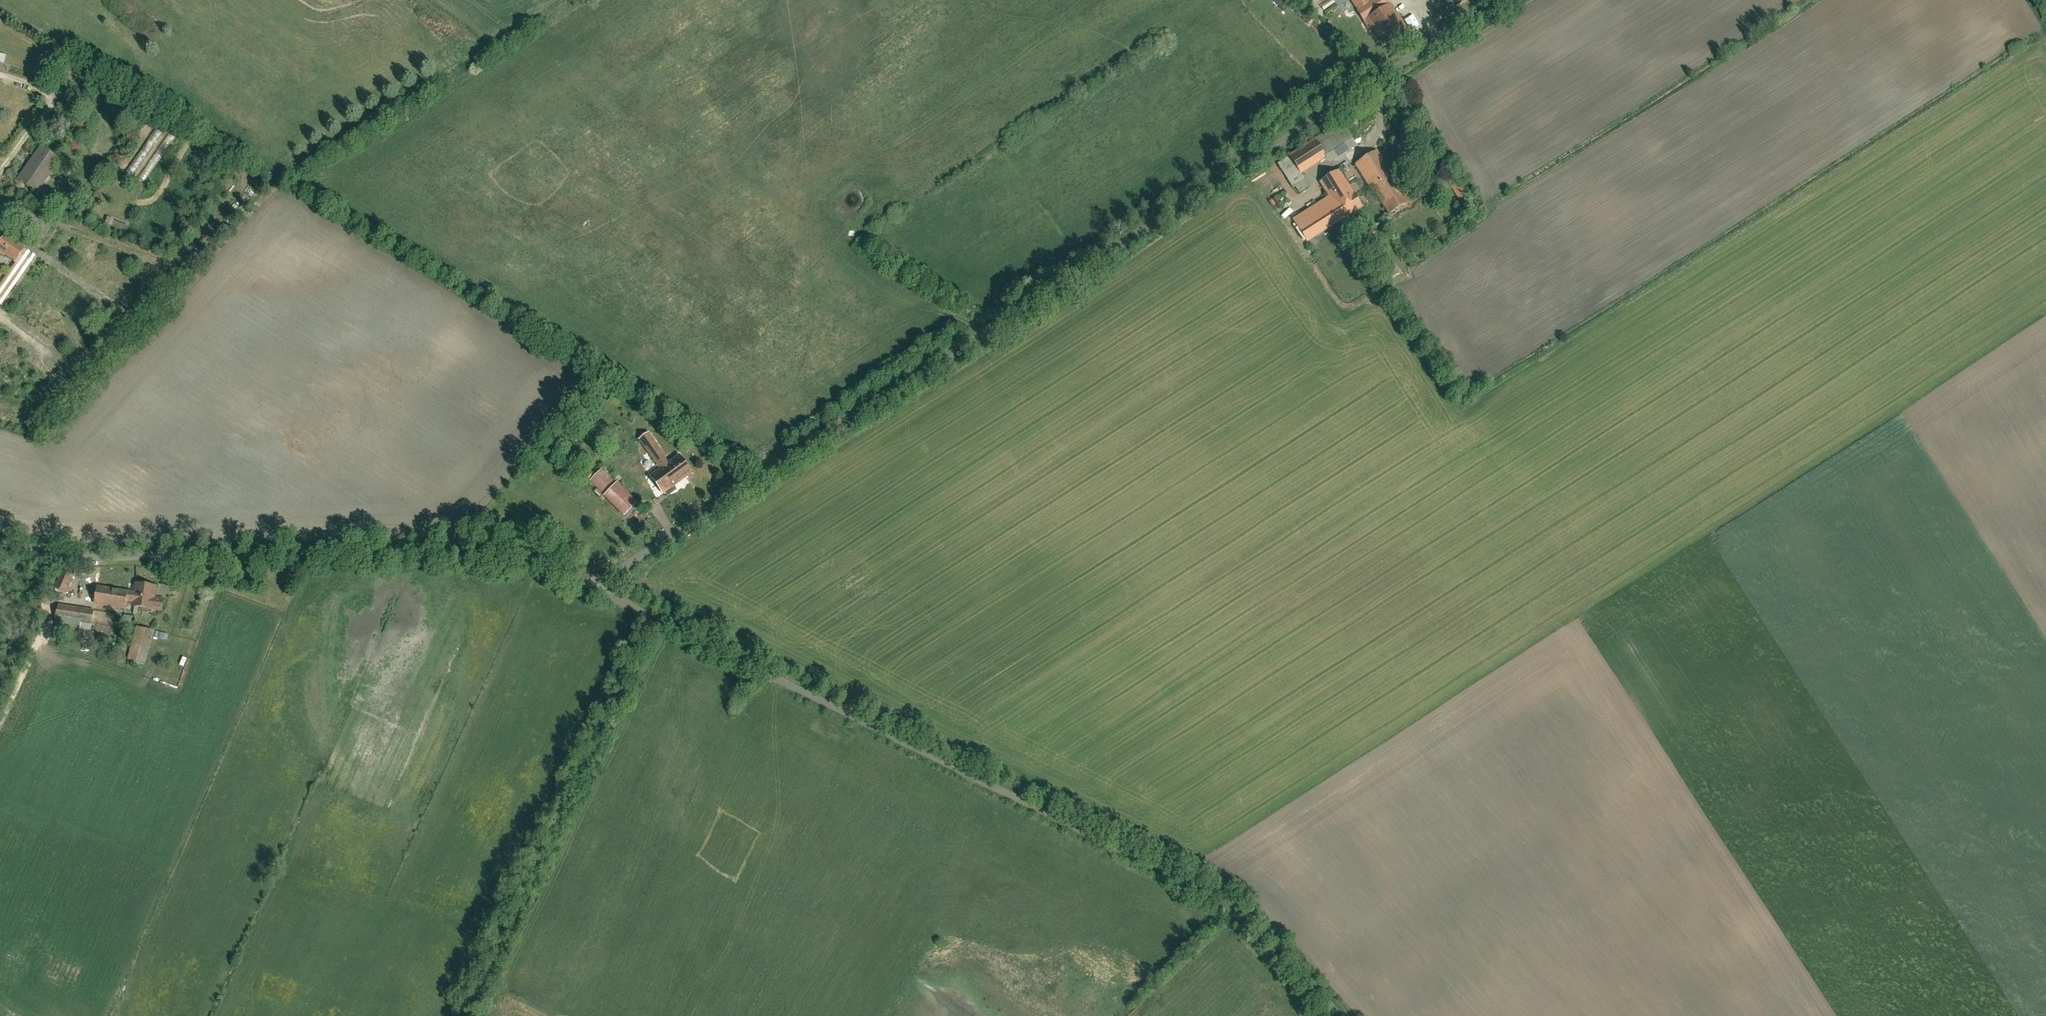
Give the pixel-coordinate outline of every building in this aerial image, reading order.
[(1287,10),(1291,6),(1285,0),(1277,0),(1287,10)] [(1363,21),(1387,6),(1383,0),(1370,0),(1367,2),(1365,0),(1350,0),(1363,21)] [(1448,8),(1461,0),(1443,0),(1448,8)] [(1389,5),(1363,21),(1372,35),(1384,27),(1388,33),(1400,26),(1389,5)] [(6,63),(8,56),(0,54),(0,61),(6,63)] [(160,126),(157,133),(163,136),(166,128),(160,126)] [(1349,148),(1351,152),(1362,145),(1358,138),(1355,140),(1355,141),(1346,146),(1348,149),(1349,148)] [(1312,141),(1287,158),(1298,175),(1323,158),(1312,141)] [(34,187),(41,192),(61,162),(42,149),(22,180),(34,187)] [(1374,154),(1355,167),(1387,215),(1407,202),(1382,164),(1374,154)] [(138,158),(127,174),(132,178),(143,161),(138,158)] [(1360,207),(1338,172),(1319,183),(1328,197),(1292,220),(1305,241),(1360,207)] [(128,230),(130,224),(110,218),(108,224),(128,230)] [(1371,250),(1381,244),(1371,228),(1361,234),(1371,250)] [(0,246),(0,251),(18,264),(27,250),(7,237),(0,246)] [(646,434),(638,440),(660,470),(651,477),(663,494),(690,473),(679,457),(669,464),(646,434)] [(614,483),(600,471),(590,482),(603,495),(601,497),(621,516),(636,501),(615,482),(614,483)] [(136,593),(99,589),(97,607),(127,610),(128,605),(155,609),(157,587),(137,584),(136,593)] [(96,624),(98,610),(62,603),(58,625),(81,629),(82,622),(96,624)] [(131,637),(132,615),(124,615),(124,637),(131,637)] [(138,625),(130,660),(150,664),(158,630),(138,625)]
